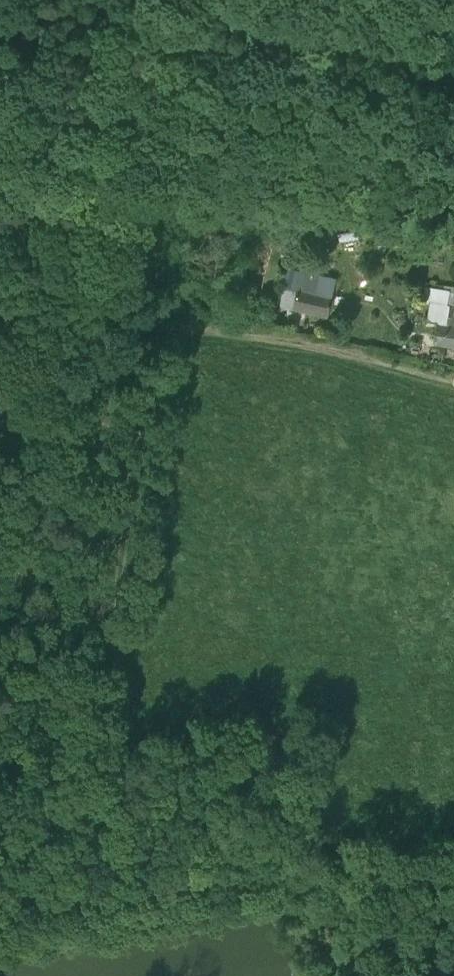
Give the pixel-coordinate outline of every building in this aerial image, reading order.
[(279,306),(291,309),(298,274),(286,271),(279,306)] [(291,309),(327,317),(334,282),(298,274),(291,309)] [(453,346),(453,305),(431,302),(428,320),(439,321),(435,343),(453,346)]
